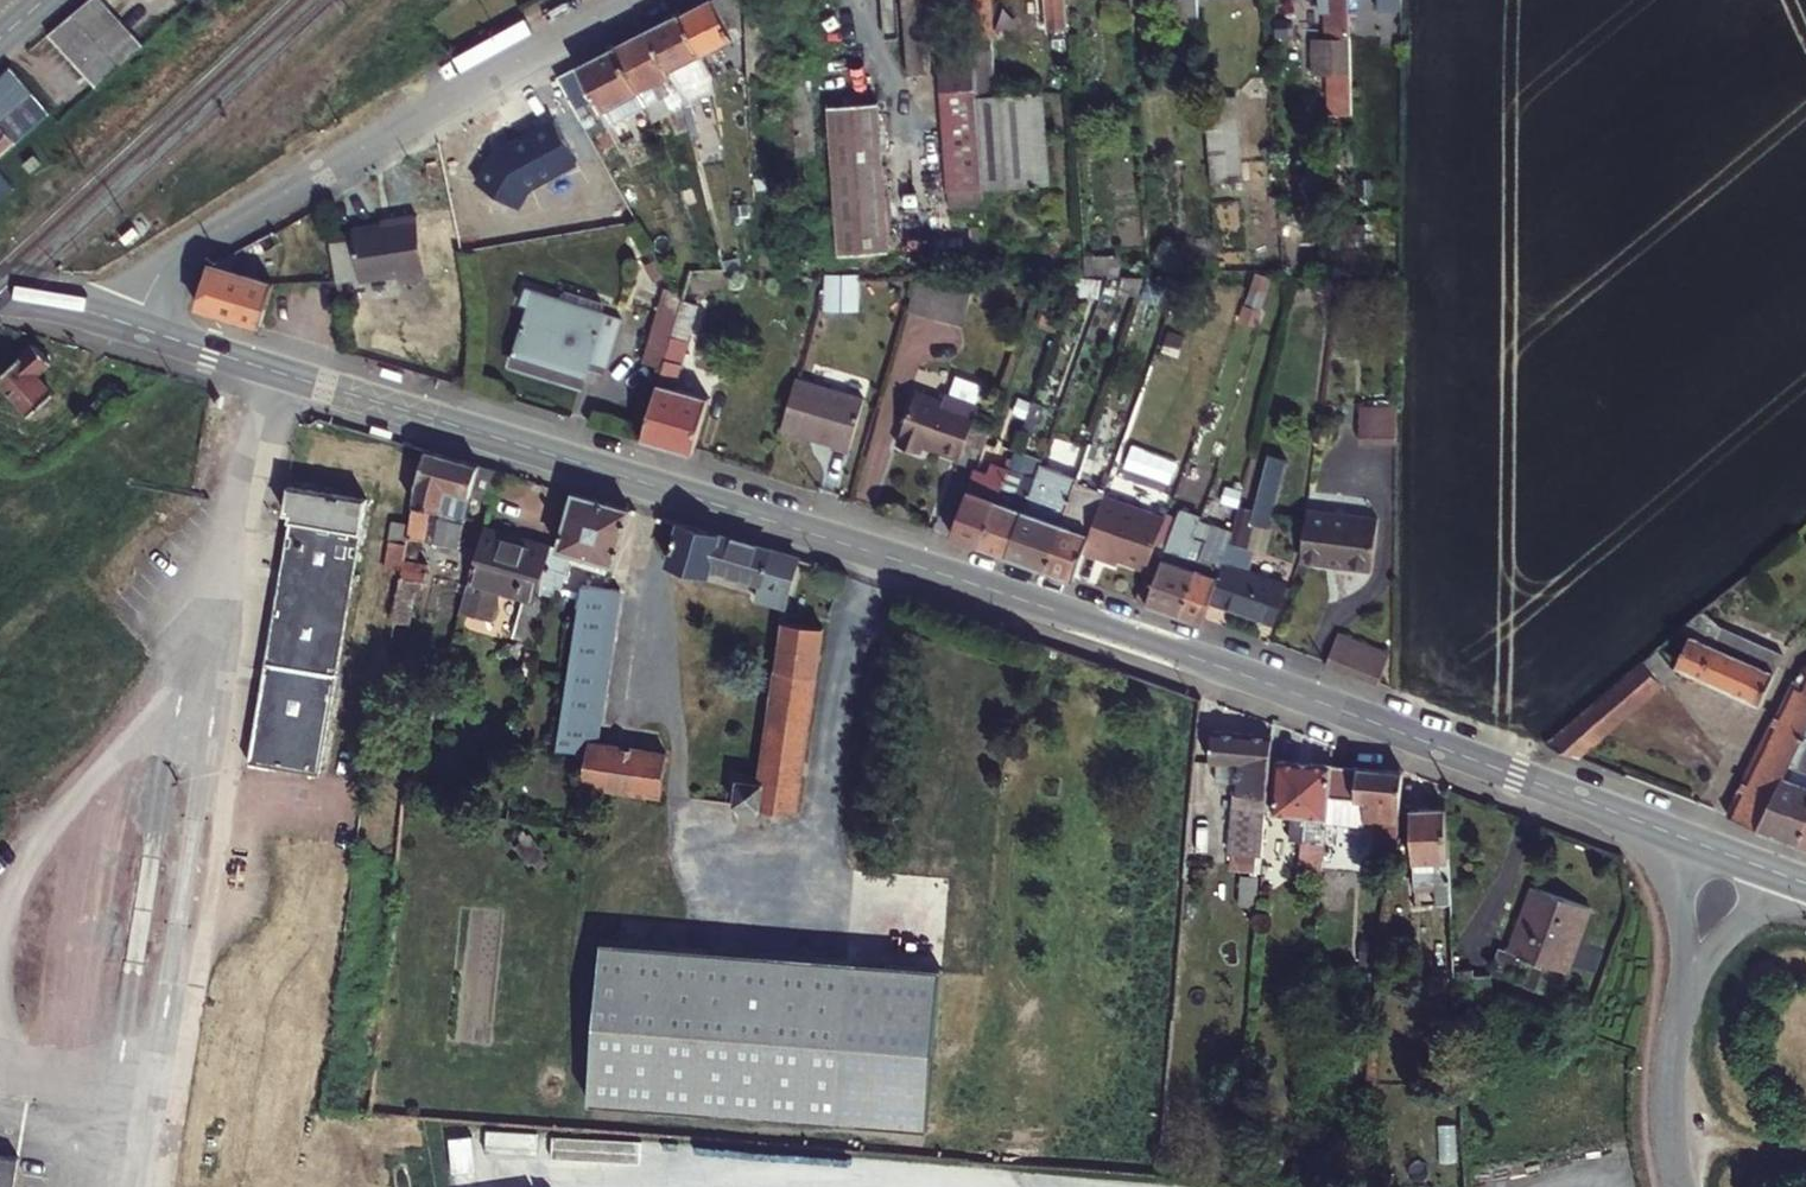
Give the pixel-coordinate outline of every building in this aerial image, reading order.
[(80,27),(105,5),(100,0),(85,0),(68,14),(80,27)] [(696,56),(732,36),(730,0),(699,0),(672,14),(696,56)] [(741,55),(763,54),(760,0),(739,0),(741,55)] [(921,41),(919,16),(925,16),(924,0),(900,0),(903,42),(921,41)] [(968,41),(994,40),(992,0),(966,0),(968,41)] [(1045,36),(1068,35),(1067,0),(1043,0),(1045,36)] [(1182,55),(1201,54),(1198,0),(1179,0),(1182,55)] [(1348,0),(1334,0),(1335,38),(1349,39),(1348,0)] [(92,40),(116,17),(105,5),(80,27),(92,40)] [(44,35),(56,47),(80,27),(68,14),(44,35)] [(696,56),(672,14),(637,32),(659,69),(686,55),(689,61),(697,57),(696,56)] [(102,51),(127,29),(121,22),(116,17),(92,40),(102,51)] [(68,60),(92,40),(80,27),(56,47),(68,60)] [(114,64),(139,42),(127,29),(102,51),(114,64)] [(669,84),(659,69),(637,32),(608,47),(633,90),(653,79),(658,90),(669,84)] [(1335,38),(1310,40),(1311,75),(1335,74),(1335,92),(1350,92),(1349,39),(1335,38)] [(79,73),(102,51),(92,40),(68,60),(79,73)] [(968,41),(969,55),(977,188),(1041,185),(1037,93),(997,95),(994,40),(968,41)] [(921,41),(903,42),(906,78),(924,77),(921,41)] [(633,90),(608,47),(570,67),(588,96),(596,108),(623,94),(629,104),(639,98),(633,90)] [(91,85),(114,64),(102,51),(79,73),(91,85)] [(977,188),(969,55),(936,58),(944,193),(977,191),(977,188)] [(0,73),(0,126),(14,141),(48,111),(9,65),(0,73)] [(570,67),(553,76),(571,105),(588,96),(570,67)] [(717,91),(742,82),(738,70),(712,79),(717,91)] [(651,118),(674,112),(670,95),(647,101),(651,118)] [(881,251),(873,106),(826,108),(834,254),(881,251)] [(1236,106),(1203,108),(1208,193),(1240,191),(1236,106)] [(619,116),(605,124),(617,143),(630,134),(619,116)] [(524,204),(531,192),(579,168),(555,119),(498,147),(479,178),(524,204)] [(14,141),(0,126),(0,154),(14,141)] [(12,184),(4,175),(0,178),(0,195),(12,184)] [(977,191),(944,193),(945,210),(979,208),(977,191)] [(422,234),(400,237),(401,246),(330,255),(338,301),(403,293),(404,301),(430,298),(422,234)] [(201,309),(261,326),(274,275),(216,263),(201,309)] [(1259,327),(1270,275),(1251,271),(1240,323),(1259,327)] [(859,273),(824,272),(824,310),(859,310),(859,273)] [(970,288),(916,272),(906,308),(960,323),(970,288)] [(691,274),(685,290),(713,300),(718,283),(691,274)] [(673,278),(659,324),(676,329),(683,309),(685,300),(673,278)] [(561,312),(566,297),(528,285),(523,300),(532,302),(516,353),(547,363),(549,356),(586,368),(588,359),(608,365),(623,319),(604,313),(600,324),(561,312)] [(683,309),(676,329),(643,436),(694,452),(711,397),(692,391),(699,370),(682,364),(698,313),(683,309)] [(682,364),(699,370),(714,319),(698,313),(682,364)] [(38,345),(1,376),(29,410),(51,391),(33,369),(48,357),(38,345)] [(965,437),(972,413),(967,412),(976,383),(947,374),(938,400),(912,391),(894,445),(916,453),(919,447),(957,459),(965,437)] [(863,394),(793,376),(780,425),(830,439),(829,444),(849,449),(863,394)] [(1394,443),(1394,403),(1358,403),(1358,443),(1394,443)] [(991,419),(972,413),(965,437),(983,443),(991,419)] [(983,443),(1012,453),(1020,429),(991,419),(983,443)] [(1039,472),(1037,479),(1011,558),(1048,571),(1062,527),(1068,507),(1074,488),(1085,453),(1064,447),(1054,477),(1039,472)] [(493,473),(418,450),(392,614),(412,617),(418,581),(425,582),(434,530),(466,536),(471,508),(484,510),(493,473)] [(978,459),(967,495),(984,501),(996,466),(978,459)] [(953,538),(981,547),(996,503),(1007,469),(996,466),(984,501),(967,495),(953,538)] [(1011,558),(1037,479),(1021,474),(1009,508),(996,503),(981,547),(1011,558)] [(369,501),(291,488),(285,519),(292,520),(250,760),(322,772),(369,501)] [(1090,493),(1074,488),(1068,507),(1083,512),(1090,493)] [(1092,537),(1087,553),(1109,560),(1111,556),(1151,569),(1172,509),(1109,488),(1092,537)] [(557,550),(549,549),(548,556),(537,606),(548,609),(550,599),(556,600),(565,552),(607,561),(619,510),(568,495),(557,550)] [(1296,563),(1341,569),(1343,513),(1303,509),(1296,563)] [(1182,512),(1150,606),(1173,614),(1181,617),(1195,570),(1204,541),(1198,539),(1203,519),(1182,512)] [(1369,517),(1343,513),(1341,569),(1362,571),(1369,517)] [(1062,527),(1048,571),(1078,581),(1087,553),(1092,537),(1062,527)] [(806,566),(679,528),(669,567),(715,579),(717,573),(767,586),(763,601),(792,608),(806,566)] [(548,556),(479,542),(470,593),(537,606),(548,556)] [(1213,604),(1272,627),(1286,588),(1227,564),(1213,604)] [(1145,611),(1159,566),(1155,565),(1139,609),(1145,611)] [(1181,617),(1201,623),(1217,577),(1195,570),(1181,617)] [(598,755),(619,599),(580,594),(559,750),(592,754),(598,755)] [(1688,615),(1640,654),(1755,705),(1778,653),(1688,615)] [(729,814),(790,822),(817,628),(787,624),(778,683),(770,682),(754,794),(732,791),(729,814)] [(1380,652),(1332,635),(1326,668),(1371,684),(1380,652)] [(1657,686),(1634,659),(1532,743),(1570,758),(1657,686)] [(1805,723),(1805,687),(1792,680),(1723,817),(1753,828),(1795,744),(1805,723)] [(1260,859),(1270,739),(1211,734),(1209,768),(1237,770),(1230,856),(1260,859)] [(1793,844),(1805,805),(1805,788),(1804,787),(1805,782),(1805,761),(1801,758),(1805,748),(1795,744),(1753,828),(1793,844)] [(593,797),(598,755),(592,754),(587,796),(593,797)] [(593,797),(667,806),(673,765),(598,755),(593,797)] [(1328,806),(1331,772),(1276,768),(1272,819),(1305,821),(1301,863),(1323,866),(1328,806)] [(1401,778),(1331,772),(1328,806),(1364,809),(1362,831),(1376,832),(1373,865),(1394,866),(1401,778)] [(1793,844),(1805,849),(1805,805),(1793,844)] [(1434,891),(1434,910),(1447,910),(1444,817),(1410,818),(1412,892),(1434,891)] [(1589,915),(1533,893),(1509,953),(1500,950),(1493,968),(1521,979),(1528,961),(1565,975),(1589,915)] [(858,971),(607,951),(595,1111),(846,1131),(858,971)] [(0,1155),(0,1186),(22,1186),(26,1160),(0,1155)]
